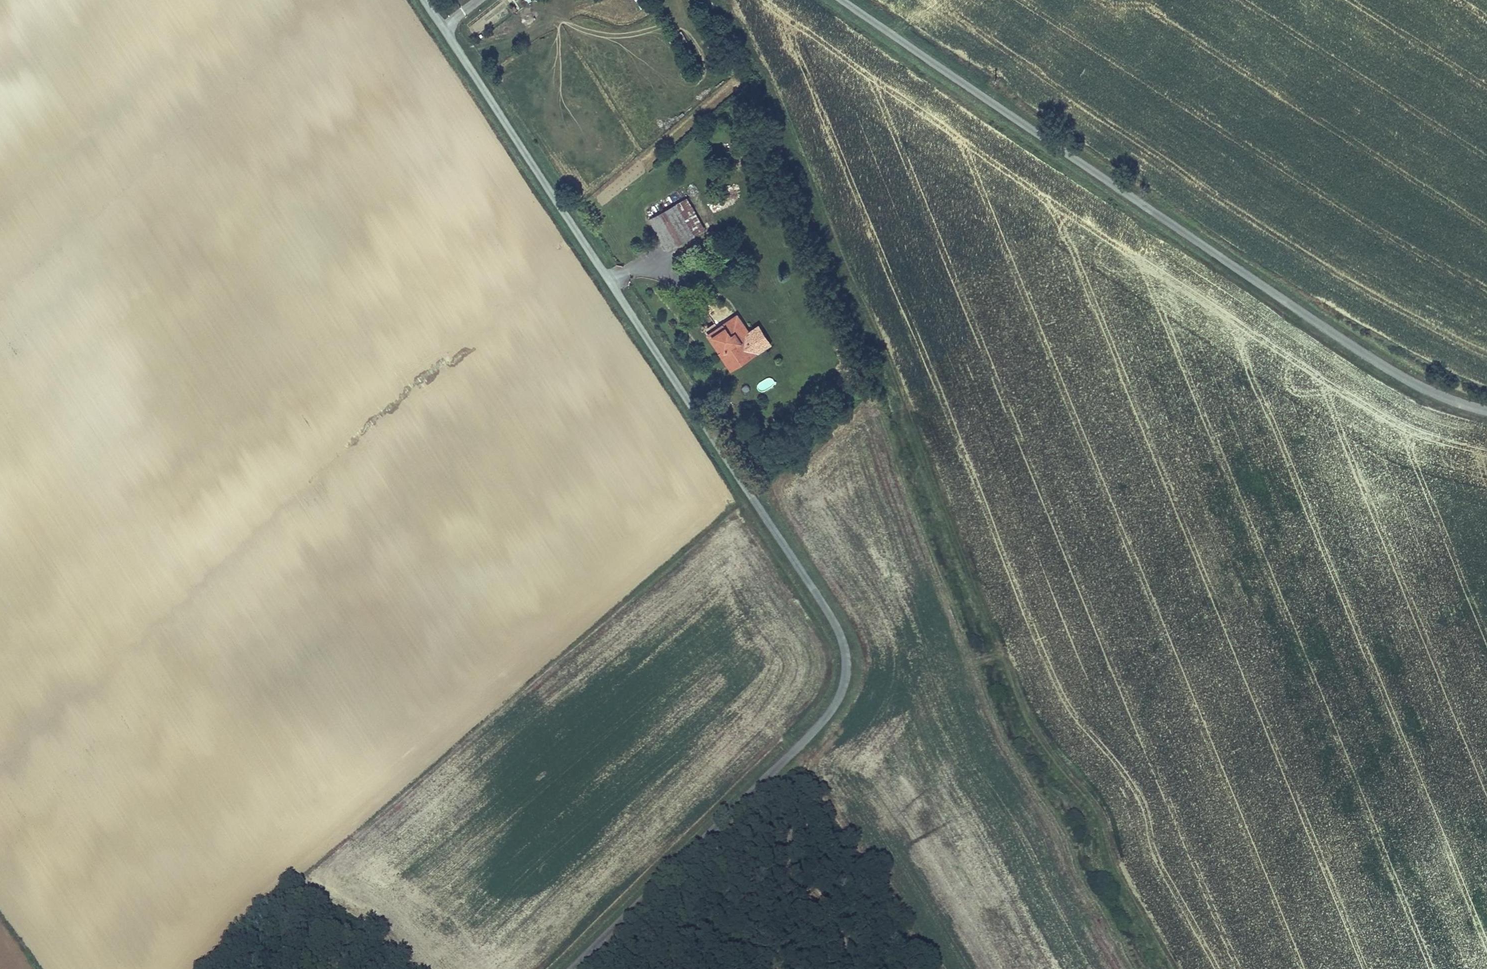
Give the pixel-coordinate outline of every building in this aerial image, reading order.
[(639,9),(655,0),(635,0),(639,9)] [(687,197),(678,202),(696,235),(705,230),(687,197)] [(678,202),(649,218),(667,250),(696,235),(678,202)] [(713,334),(722,348),(718,350),(727,365),(737,358),(741,364),(757,354),(745,336),(750,333),(738,314),(722,324),(724,327),(713,334)] [(707,334),(718,350),(722,348),(713,334),(724,327),(722,324),(707,334)] [(750,333),(745,336),(757,354),(762,351),(750,333)] [(731,371),(741,364),(737,358),(727,365),(731,371)]
